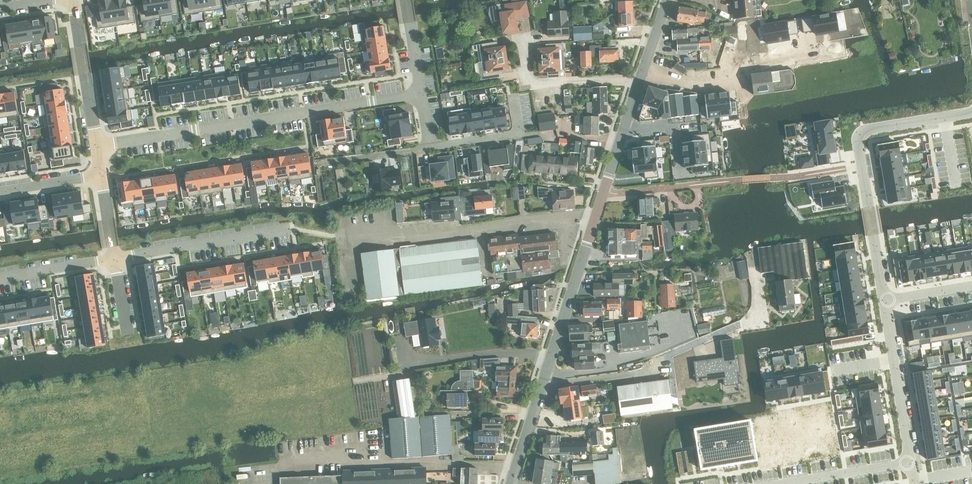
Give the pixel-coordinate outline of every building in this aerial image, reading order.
[(113,1),(117,26),(136,23),(133,6),(127,7),(125,0),(117,0),(113,1)] [(139,5),(141,22),(161,19),(161,17),(160,17),(157,0),(145,0),(145,4),(139,5)] [(160,17),(161,17),(179,14),(177,0),(157,0),(160,17)] [(185,15),(204,12),(202,0),(182,0),(185,15)] [(204,12),(223,9),(221,0),(202,0),(204,12)] [(733,19),(761,17),(762,17),(760,0),(745,0),(734,1),(736,12),(733,13),(733,19)] [(102,11),(96,12),(98,29),(117,26),(113,1),(101,3),(102,11)] [(490,8),(489,15),(492,22),(503,20),(503,22),(505,33),(518,31),(516,19),(516,16),(520,15),(521,18),(529,16),(527,1),(504,5),(505,13),(503,13),(499,6),(490,8)] [(618,10),(618,15),(619,15),(633,14),(632,2),(615,3),(616,11),(618,10)] [(696,22),(703,23),(704,14),(697,12),(697,10),(679,8),(679,10),(677,10),(676,20),(678,21),(677,23),(695,25),(696,22)] [(555,22),(548,22),(549,37),(569,35),(568,21),(567,21),(566,12),(555,12),(555,22)] [(634,26),(633,14),(619,15),(618,15),(614,15),(615,28),(634,26)] [(835,14),(801,19),(803,33),(816,31),(816,35),(838,31),(835,14)] [(52,17),(40,19),(40,20),(44,40),(55,38),(54,31),(57,30),(55,20),(53,20),(52,17)] [(40,20),(29,22),(32,43),(33,46),(45,44),(44,40),(40,20)] [(377,21),(359,24),(359,25),(362,42),(366,41),(386,38),(384,26),(378,27),(378,22),(377,21)] [(796,21),(764,26),(768,44),(789,40),(788,36),(798,34),(796,21)] [(29,22),(18,23),(22,45),(32,43),(29,22)] [(18,23),(6,25),(6,27),(7,31),(7,32),(7,33),(8,36),(8,38),(9,40),(9,44),(9,45),(10,49),(22,47),(22,45),(18,23)] [(737,26),(725,28),(726,35),(738,34),(737,26)] [(573,29),(574,42),(592,41),(591,28),(573,29)] [(677,40),(687,39),(687,38),(699,37),(699,28),(686,29),(672,30),(673,40),(677,40)] [(603,30),(593,31),(593,40),(604,39),(603,30)] [(709,37),(706,38),(693,39),(694,51),(710,50),(709,37)] [(386,38),(366,41),(368,51),(387,48),(386,38)] [(678,53),(694,51),(693,39),(687,39),(677,40),(678,53)] [(472,46),(473,52),(478,52),(480,63),(508,58),(506,46),(498,48),(497,42),(472,46)] [(550,49),(539,49),(539,61),(565,59),(564,43),(550,44),(550,49)] [(600,57),(600,63),(618,62),(617,49),(600,49),(600,45),(591,46),(591,51),(591,57),(600,57)] [(436,48),(437,58),(437,60),(438,59),(444,59),(443,47),(436,48)] [(368,51),(362,52),(364,62),(365,62),(370,61),(389,58),(387,48),(368,51)] [(592,67),(591,57),(591,51),(581,52),(581,68),(592,67)] [(338,53),(325,55),(326,57),(329,80),(342,78),(341,73),(340,69),(340,66),(339,62),(338,58),(338,53)] [(315,57),(303,58),(303,61),(307,84),(319,82),(316,59),(315,57)] [(326,57),(316,59),(319,82),(329,80),(326,57)] [(370,61),(365,62),(367,74),(375,73),(376,77),(385,75),(384,71),(391,70),(389,58),(370,61)] [(477,63),(478,65),(480,80),(500,77),(499,71),(502,71),(510,69),(509,60),(508,58),(480,63),(477,63)] [(565,59),(539,61),(540,72),(551,72),(551,78),(570,77),(569,73),(566,73),(565,59)] [(293,60),(280,62),(281,64),(284,87),(297,85),(293,62),(293,60)] [(303,61),(293,62),(297,85),(307,84),(303,61)] [(677,63),(674,67),(684,74),(687,69),(677,63)] [(270,64),(258,65),(262,91),(274,89),(271,66),(270,64)] [(281,64),(271,66),(274,89),(284,87),(281,64)] [(258,65),(247,67),(247,72),(248,76),(249,80),(249,84),(250,88),(251,92),(262,91),(258,65)] [(125,66),(101,70),(102,82),(122,79),(126,78),(125,66)] [(753,96),(795,91),(793,71),(751,76),(753,96)] [(226,72),(215,74),(219,98),(230,96),(227,76),(226,72)] [(215,74),(204,76),(207,99),(219,98),(215,74)] [(238,75),(227,76),(230,96),(241,94),(238,75)] [(204,76),(192,77),(196,101),(207,99),(204,76)] [(192,77),(181,79),(184,103),(196,101),(192,77)] [(122,79),(102,82),(104,91),(123,88),(128,88),(129,87),(127,78),(126,78),(122,79)] [(181,79),(169,81),(173,105),(184,103),(181,79)] [(169,81),(158,83),(158,85),(159,89),(159,93),(160,97),(162,107),(173,105),(169,81)] [(42,93),(40,93),(42,105),(66,101),(64,90),(58,90),(57,83),(46,85),(41,85),(42,93)] [(648,90),(639,117),(640,122),(642,122),(670,119),(670,118),(667,92),(667,91),(663,91),(663,92),(649,87),(648,90)] [(123,88),(104,91),(106,103),(128,100),(130,99),(128,88),(123,88)] [(587,94),(592,94),(593,99),(600,99),(600,103),(606,102),(606,88),(587,88),(587,94)] [(719,94),(717,94),(719,117),(720,122),(739,120),(737,101),(731,102),(730,92),(727,93),(727,91),(719,92),(719,94)] [(15,92),(5,94),(8,117),(19,115),(15,92)] [(667,92),(670,118),(673,118),(694,116),(698,115),(696,98),(696,96),(667,92)] [(706,105),(699,105),(701,119),(719,117),(717,94),(715,94),(715,92),(707,93),(707,95),(705,95),(706,105)] [(0,95),(0,118),(8,117),(5,94),(0,95)] [(607,113),(606,102),(600,103),(600,99),(593,99),(593,103),(590,103),(587,103),(587,114),(593,114),(607,113)] [(128,100),(106,103),(107,113),(129,109),(128,100)] [(42,105),(38,106),(40,116),(43,115),(67,112),(66,101),(42,105)] [(493,108),(482,109),(482,112),(485,129),(496,127),(493,110),(493,108)] [(505,108),(493,110),(496,127),(507,126),(505,108)] [(129,109),(107,113),(109,124),(121,123),(122,129),(134,127),(133,121),(131,109),(129,109)] [(395,109),(383,111),(384,117),(386,129),(391,128),(411,125),(409,113),(396,115),(395,109)] [(470,109),(459,111),(462,133),(474,131),(471,114),(470,109)] [(459,111),(448,112),(451,135),(462,133),(459,111)] [(67,112),(43,115),(45,128),(50,127),(69,124),(67,112)] [(482,112),(471,114),(474,131),(485,129),(482,112)] [(554,113),(538,115),(541,130),(556,128),(554,113)] [(584,136),(598,136),(598,118),(584,118),(584,115),(574,116),(575,124),(584,124),(584,136)] [(344,117),(332,119),(336,144),(348,143),(354,142),(352,129),(346,130),(344,117)] [(322,134),(316,135),(318,147),(324,146),(336,144),(332,119),(320,121),(322,134)] [(814,124),(811,125),(818,166),(831,164),(829,154),(829,152),(837,151),(839,151),(837,140),(835,140),(833,141),(832,138),(832,135),(832,134),(831,132),(834,132),(836,132),(835,130),(834,123),(834,121),(832,121),(814,124)] [(69,124),(50,127),(52,137),(71,134),(69,124)] [(392,139),(388,140),(389,146),(401,144),(400,138),(413,136),(411,125),(391,128),(392,139)] [(682,145),(681,145),(682,154),(683,153),(684,155),(712,152),(709,133),(691,135),(692,142),(682,143),(682,145)] [(52,137),(47,138),(49,150),(73,146),(71,134),(52,137)] [(632,151),(631,151),(632,159),(633,159),(633,161),(656,158),(654,140),(641,141),(641,147),(632,148),(632,151)] [(570,141),(569,153),(581,155),(580,165),(592,166),(594,150),(587,149),(584,148),(585,142),(577,141),(577,142),(570,141)] [(550,143),(542,143),(542,150),(550,151),(550,143)] [(898,143),(879,146),(881,157),(900,154),(898,143)] [(73,146),(49,150),(51,162),(52,168),(64,166),(63,160),(75,158),(73,146)] [(24,149),(14,151),(17,171),(27,169),(24,149)] [(507,149),(488,151),(490,167),(504,165),(504,170),(513,169),(515,151),(508,152),(507,149)] [(14,151),(4,152),(7,172),(17,171),(14,151)] [(684,157),(682,157),(683,166),(685,165),(685,168),(695,167),(695,173),(714,171),(712,152),(684,155),(684,157)] [(309,153),(297,155),(301,179),(312,177),(309,153)] [(522,156),(521,170),(528,171),(530,154),(522,153),(522,156)] [(531,153),(529,169),(545,171),(547,163),(544,163),(544,160),(540,160),(541,154),(531,153)] [(470,178),(483,176),(481,154),(472,155),(472,157),(467,158),(470,178)] [(558,157),(541,154),(540,160),(544,160),(544,163),(547,163),(545,171),(556,173),(558,157)] [(900,154),(881,157),(883,169),(902,166),(900,154)] [(297,155),(285,157),(289,179),(289,181),(301,179),(297,155)] [(455,177),(453,160),(452,156),(445,157),(445,163),(431,165),(424,166),(426,182),(432,181),(432,182),(435,181),(449,180),(449,178),(455,177)] [(568,156),(568,158),(558,157),(556,173),(576,175),(578,157),(568,156)] [(285,157),(274,159),(277,178),(277,181),(289,179),(285,157)] [(812,157),(800,159),(801,168),(813,166),(812,157)] [(656,158),(633,161),(634,173),(644,172),(645,179),(659,177),(656,158)] [(274,159),(264,160),(268,185),(268,186),(278,184),(277,181),(277,178),(274,159)] [(252,164),(247,165),(248,168),(252,167),(253,171),(253,175),(254,179),(255,183),(255,186),(268,185),(264,160),(251,162),(251,164),(252,164)] [(242,164),(231,166),(234,187),(246,185),(242,164)] [(231,166),(220,167),(223,189),(234,187),(231,166)] [(902,166),(883,169),(884,180),(903,177),(902,166)] [(220,167),(208,169),(212,193),(224,191),(223,189),(220,167)] [(388,168),(372,171),(375,191),(391,188),(391,185),(401,184),(399,170),(388,171),(388,168)] [(208,169),(197,171),(200,195),(212,193),(208,169)] [(197,171),(185,173),(186,178),(186,182),(186,183),(187,186),(187,187),(188,189),(188,192),(188,193),(189,197),(200,195),(197,171)] [(176,175),(165,176),(168,196),(179,194),(176,175)] [(165,176),(153,178),(157,202),(168,200),(168,196),(165,176)] [(903,177),(884,180),(886,191),(905,188),(903,177)] [(153,178),(141,180),(145,204),(157,202),(153,178)] [(141,180),(130,182),(133,203),(134,206),(145,204),(141,180)] [(834,181),(811,185),(813,198),(820,197),(822,208),(847,204),(844,186),(835,188),(835,186),(833,187),(832,182),(834,182),(834,181)] [(130,182),(118,184),(122,205),(133,203),(130,182)] [(255,186),(249,187),(250,191),(251,197),(252,204),(258,203),(255,186)] [(526,199),(525,186),(517,187),(519,199),(526,199)] [(538,199),(551,197),(552,212),(574,210),(572,192),(551,194),(551,188),(538,187),(538,199)] [(905,188),(886,191),(888,203),(907,200),(905,188)] [(471,191),(464,192),(464,198),(466,216),(493,213),(491,195),(472,197),(471,191)] [(81,192),(67,194),(71,216),(92,213),(91,203),(83,205),(81,192)] [(67,194),(53,196),(56,218),(71,216),(67,194)] [(441,201),(432,202),(434,220),(454,218),(454,220),(461,219),(459,196),(440,197),(441,201)] [(659,198),(639,199),(640,216),(652,216),(652,204),(660,204),(659,198)] [(39,199),(25,201),(28,223),(28,225),(41,223),(42,229),(51,228),(49,219),(48,213),(47,204),(40,206),(39,199)] [(12,211),(4,212),(5,218),(6,224),(14,223),(14,225),(27,223),(28,223),(25,201),(24,201),(11,203),(12,211)] [(402,204),(395,204),(396,224),(403,224),(402,204)] [(674,221),(670,221),(672,237),(677,237),(676,230),(696,229),(695,214),(673,215),(673,216),(674,221)] [(670,221),(661,222),(662,226),(662,227),(664,246),(665,251),(673,250),(672,237),(670,221)] [(647,225),(643,224),(643,234),(647,234),(648,234),(652,234),(653,239),(655,239),(656,247),(659,246),(662,246),(664,246),(662,227),(662,226),(653,227),(647,227),(647,225)] [(640,231),(609,231),(609,241),(617,241),(617,242),(626,242),(641,242),(641,231),(640,231)] [(519,235),(488,239),(493,274),(507,272),(508,281),(516,279),(526,277),(526,272),(532,271),(549,269),(548,259),(557,258),(554,234),(520,238),(519,238),(519,236),(519,235)] [(367,300),(481,285),(476,240),(361,255),(367,300)] [(609,256),(626,256),(626,242),(617,242),(617,241),(609,241),(609,256)] [(642,250),(642,252),(652,251),(652,250),(652,241),(642,242),(641,242),(626,242),(626,256),(637,256),(637,251),(642,250)] [(803,243),(758,248),(761,273),(774,271),(775,282),(776,282),(792,280),(807,279),(803,243)] [(853,243),(834,246),(836,258),(855,254),(853,243)] [(968,246),(956,248),(960,274),(971,272),(971,271),(968,251),(968,246)] [(956,248),(944,250),(949,275),(948,275),(948,276),(960,274),(956,248)] [(322,250),(310,252),(313,270),(325,269),(322,250)] [(944,250),(933,252),(937,276),(948,275),(949,275),(944,250)] [(642,260),(652,259),(652,251),(642,252),(642,260)] [(310,252),(299,254),(302,272),(303,278),(314,276),(313,270),(310,252)] [(933,252),(922,254),(926,278),(927,278),(937,276),(933,252)] [(299,254),(288,256),(291,274),(302,272),(299,254)] [(855,254),(836,258),(838,269),(857,266),(855,254)] [(922,254),(910,256),(914,281),(927,279),(927,278),(926,278),(922,254)] [(288,256),(276,258),(280,281),(292,279),(291,274),(288,256)] [(910,256),(892,259),(895,276),(902,275),(903,283),(914,281),(910,256)] [(276,258),(265,260),(268,278),(269,283),(280,281),(276,258)] [(265,260),(254,262),(255,266),(256,269),(256,273),(257,277),(257,280),(268,278),(265,260)] [(744,261),(737,262),(740,279),(748,278),(744,261)] [(154,264),(137,267),(139,277),(155,274),(154,264)] [(244,264),(233,266),(237,289),(248,287),(244,264)] [(233,266),(221,268),(225,291),(237,289),(233,266)] [(838,269),(832,270),(834,281),(840,280),(859,277),(857,266),(838,269)] [(221,268),(210,270),(214,293),(225,291),(221,268)] [(210,270),(199,271),(203,295),(214,293),(210,270)] [(199,271),(188,273),(189,281),(190,285),(190,289),(191,292),(192,296),(203,295),(199,271)] [(93,274),(77,277),(78,287),(95,284),(93,274)] [(155,274),(139,277),(140,287),(157,284),(155,274)] [(594,297),(618,296),(618,285),(632,284),(632,274),(612,275),(612,284),(594,285),(594,297)] [(859,277),(840,280),(842,292),(861,288),(859,277)] [(792,280),(776,282),(779,312),(796,310),(795,303),(801,303),(800,294),(794,295),(792,280)] [(95,284),(78,287),(80,297),(97,294),(95,284)] [(157,284),(140,287),(142,297),(159,294),(157,284)] [(530,290),(523,290),(524,300),(532,300),(532,299),(536,299),(537,301),(544,300),(543,290),(543,284),(535,284),(533,285),(532,286),(531,287),(530,289),(530,290)] [(662,308),(675,307),(673,284),(661,285),(662,308)] [(861,288),(842,292),(844,303),(863,300),(861,288)] [(97,294),(80,297),(82,307),(98,304),(97,294)] [(159,294),(142,297),(144,307),(160,304),(159,294)] [(50,296),(39,298),(43,322),(58,319),(57,315),(53,315),(52,310),(51,304),(50,298),(50,296)] [(39,298),(27,300),(31,324),(43,322),(39,298)] [(545,311),(544,309),(544,300),(537,301),(536,299),(532,299),(532,300),(524,300),(524,303),(525,308),(525,310),(533,310),(533,312),(545,311)] [(601,310),(619,309),(619,299),(607,300),(607,301),(601,302),(583,303),(584,315),(602,314),(601,310)] [(27,300),(16,302),(20,326),(31,324),(27,300)] [(863,300),(844,303),(846,314),(865,311),(863,300)] [(627,317),(642,317),(642,301),(626,301),(627,317)] [(16,302),(5,304),(9,328),(20,326),(16,302)] [(507,304),(507,317),(519,316),(518,303),(507,304)] [(0,305),(0,329),(9,328),(5,304),(0,305)] [(98,304),(82,307),(83,317),(100,314),(98,304)] [(160,304),(144,307),(145,317),(162,314),(160,304)] [(726,313),(724,306),(702,310),(704,317),(726,313)] [(865,311),(846,314),(848,326),(867,323),(865,311)] [(959,313),(963,338),(971,336),(971,327),(969,311),(959,313)] [(959,313),(948,315),(952,339),(963,338),(959,313)] [(100,314),(83,317),(85,327),(102,324),(100,314)] [(162,314),(145,317),(147,327),(164,324),(162,314)] [(948,315),(937,317),(941,341),(952,339),(948,315)] [(538,330),(538,325),(537,325),(537,318),(518,317),(506,318),(506,324),(506,328),(510,327),(510,324),(522,325),(521,337),(537,338),(537,337),(539,336),(539,332),(538,330)] [(937,317),(926,319),(929,338),(930,343),(941,341),(937,317)] [(435,318),(404,323),(406,337),(420,335),(422,347),(439,344),(438,339),(441,339),(441,337),(442,335),(442,331),(439,329),(439,327),(436,328),(435,318)] [(616,322),(618,341),(619,353),(651,349),(647,319),(616,322)] [(926,319),(915,320),(919,340),(920,340),(929,338),(926,319)] [(614,320),(603,321),(604,332),(615,331),(614,320)] [(915,320),(905,322),(909,347),(921,345),(920,340),(919,340),(915,320)] [(711,332),(709,322),(697,325),(698,334),(711,332)] [(867,323),(848,326),(849,337),(850,337),(854,336),(858,336),(862,335),(869,334),(867,323)] [(102,324),(85,327),(87,337),(104,334),(102,324)] [(164,324),(147,327),(149,337),(166,334),(164,324)] [(586,334),(592,333),(591,326),(569,327),(570,341),(587,340),(586,334)] [(615,331),(607,332),(608,341),(616,340),(615,331)] [(104,334),(87,337),(89,347),(105,344),(104,334)] [(720,358),(694,362),(694,364),(697,364),(699,375),(725,372),(727,384),(739,382),(739,384),(740,384),(738,373),(741,373),(738,355),(736,355),(734,339),(720,340),(723,359),(720,359),(720,358)] [(574,358),(576,358),(591,356),(591,350),(601,349),(601,342),(590,343),(590,345),(573,346),(574,358)] [(593,356),(591,356),(576,358),(577,370),(594,368),(593,356)] [(499,358),(484,359),(483,367),(496,367),(496,380),(498,380),(516,382),(517,366),(500,366),(500,358),(499,358)] [(821,368),(809,370),(813,393),(825,391),(824,387),(823,384),(823,380),(822,376),(821,372),(821,368)] [(467,391),(476,390),(475,389),(474,379),(473,379),(472,370),(460,370),(460,381),(458,381),(457,382),(455,383),(454,384),(453,385),(452,387),(452,389),(451,390),(449,390),(449,393),(447,393),(447,407),(455,407),(459,408),(460,407),(467,407),(467,391)] [(809,370),(798,372),(802,395),(813,393),(809,370)] [(931,370),(913,373),(915,383),(932,380),(931,370)] [(798,372),(787,374),(790,397),(802,395),(798,372)] [(787,374),(775,376),(779,399),(790,397),(787,374)] [(775,376),(764,378),(768,401),(779,399),(775,376)] [(409,379),(393,381),(398,418),(422,416),(417,386),(411,387),(409,379)] [(515,396),(516,382),(498,380),(497,395),(515,396)] [(638,384),(617,387),(621,415),(673,408),(669,380),(643,383),(642,382),(638,384)] [(932,380),(915,383),(916,392),(934,389),(932,380)] [(877,383),(856,387),(858,397),(879,394),(877,383)] [(561,404),(564,403),(588,400),(588,396),(598,395),(596,385),(581,387),(581,388),(577,388),(562,390),(559,391),(561,404)] [(934,389),(916,392),(918,402),(936,399),(934,389)] [(858,397),(856,397),(857,408),(880,404),(879,394),(858,397)] [(936,399),(918,402),(920,412),(937,409),(936,399)] [(590,400),(588,400),(564,403),(566,421),(583,419),(583,417),(589,416),(588,407),(591,407),(590,400)] [(880,404),(857,408),(859,418),(882,414),(880,404)] [(937,409),(920,412),(921,421),(939,418),(937,409)] [(616,422),(615,413),(602,415),(603,424),(616,422)] [(450,423),(449,414),(422,416),(398,418),(389,419),(393,459),(452,454),(452,447),(451,443),(450,425),(450,423)] [(810,431),(833,425),(831,414),(807,419),(810,431)] [(882,414),(859,418),(861,428),(884,424),(882,414)] [(503,418),(482,418),(483,431),(499,431),(504,431),(503,418)] [(804,418),(794,420),(796,432),(806,429),(804,418)] [(939,418),(921,421),(923,431),(940,428),(939,418)] [(751,420),(695,430),(702,470),(757,460),(751,420)] [(884,424),(861,428),(863,438),(886,435),(884,424)] [(457,444),(458,444),(457,433),(457,425),(450,425),(451,443),(452,447),(457,446),(457,444)] [(940,428),(923,431),(924,440),(942,437),(940,428)] [(479,431),(474,431),(474,444),(479,443),(495,443),(499,443),(499,431),(483,431),(479,431)] [(591,446),(603,445),(603,433),(590,433),(591,446)] [(543,456),(560,455),(559,441),(559,435),(543,436),(543,442),(542,442),(543,456)] [(886,435),(863,438),(864,449),(887,445),(886,435)] [(942,437),(924,440),(926,450),(944,447),(942,437)] [(587,454),(587,440),(559,441),(560,455),(587,454)] [(495,456),(495,455),(495,443),(479,443),(474,444),(475,457),(495,456)] [(458,444),(457,444),(457,446),(452,447),(452,454),(453,461),(465,460),(464,453),(459,454),(458,444)] [(944,447),(926,450),(928,460),(945,457),(944,447)] [(572,463),(573,476),(595,475),(596,483),(609,483),(621,482),(620,475),(622,475),(620,455),(618,455),(617,452),(617,448),(612,448),(613,454),(608,455),(609,460),(608,460),(590,462),(572,463)] [(690,450),(676,452),(679,474),(693,471),(690,450)] [(537,460),(535,469),(558,472),(558,470),(559,463),(537,460)] [(427,470),(426,467),(343,470),(343,474),(280,476),(280,483),(427,483),(427,470)] [(461,476),(461,483),(477,483),(478,469),(462,469),(453,468),(453,476),(461,476)] [(533,482),(542,483),(556,483),(556,479),(558,472),(535,469),(533,482)]
